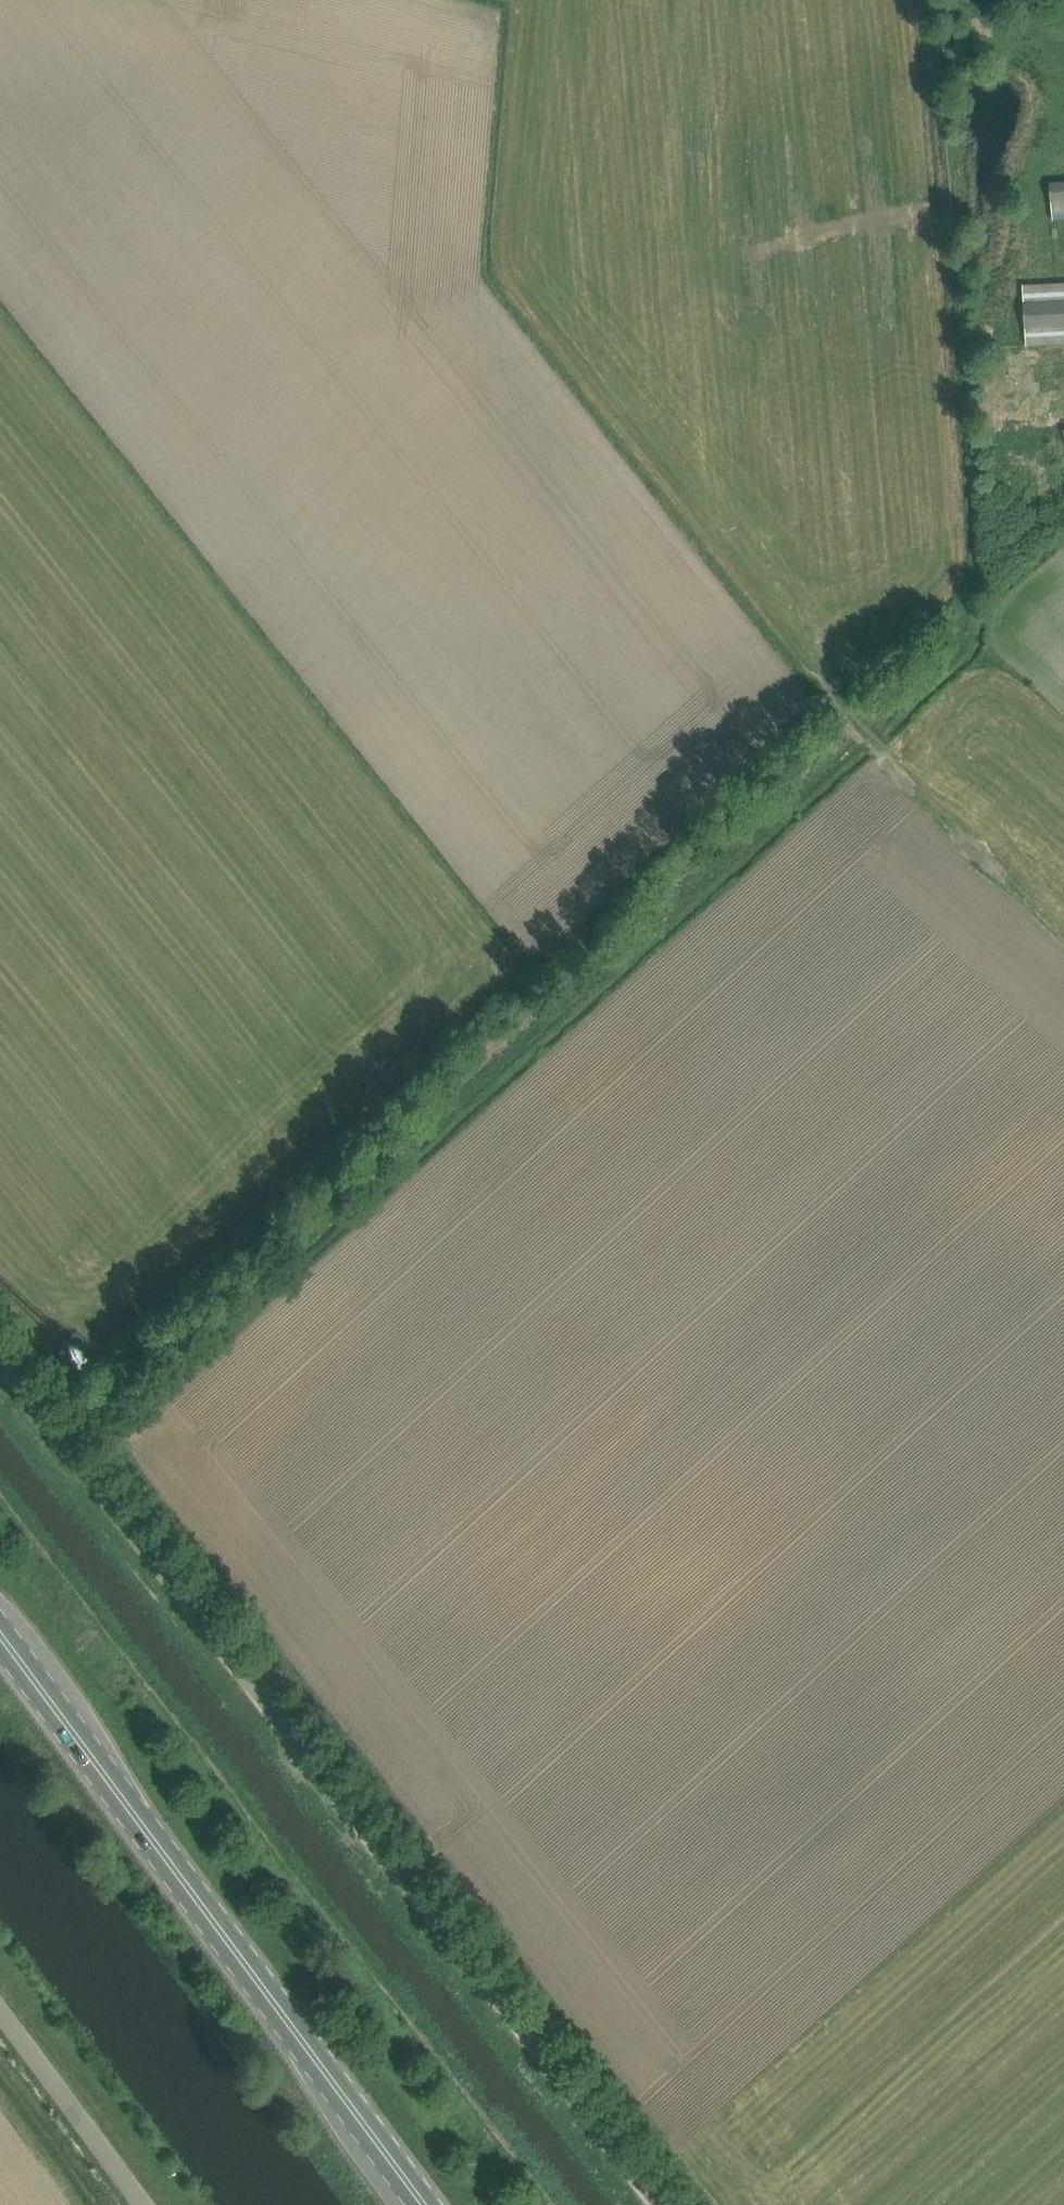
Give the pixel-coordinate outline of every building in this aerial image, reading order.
[(1050,179),(1053,214),(1063,213),(1063,178),(1050,179)] [(1022,285),(1026,345),(1063,343),(1063,283),(1022,285)]
